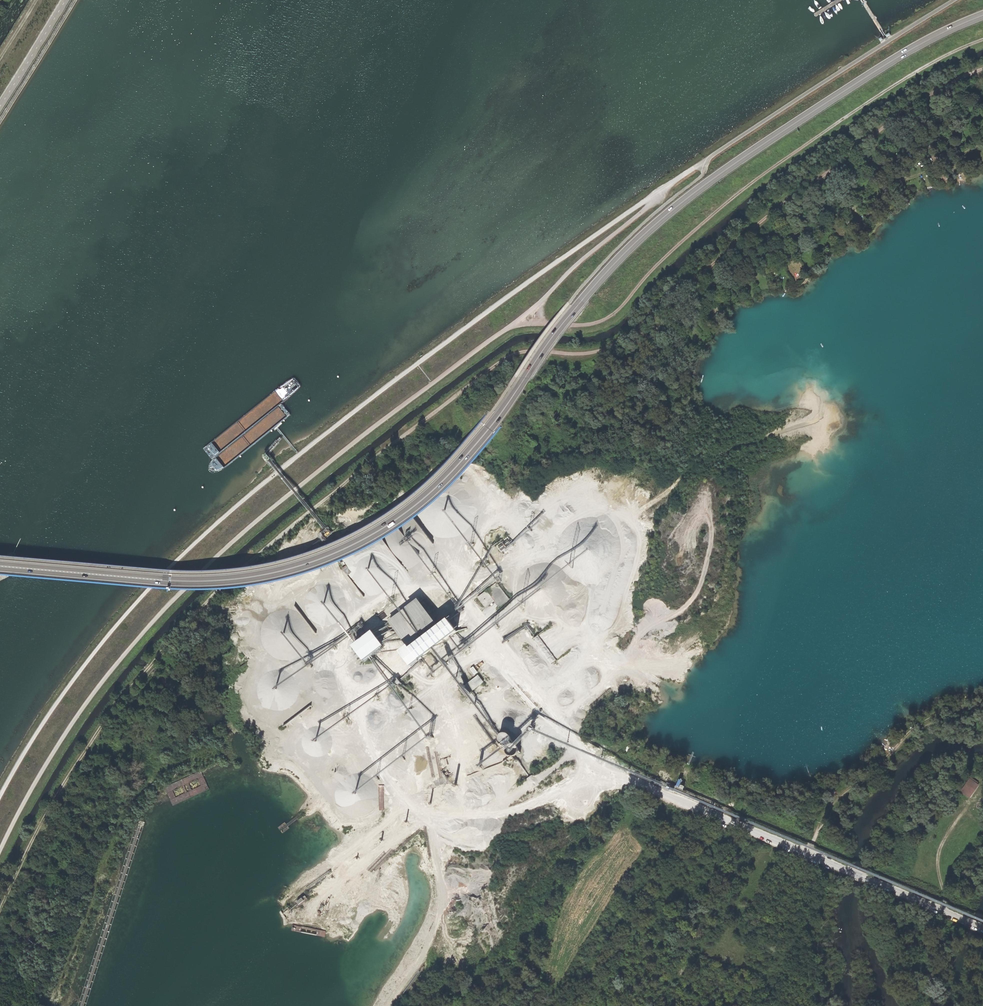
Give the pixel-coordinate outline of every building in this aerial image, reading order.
[(487,608),(496,600),(494,597),(488,589),(478,598),(487,608)] [(420,597),(390,620),(409,645),(402,651),(414,666),(461,630),(452,618),(442,626),(420,597)] [(384,611),(377,616),(381,621),(388,616),(384,611)] [(378,630),(356,645),(367,661),(389,645),(378,630)] [(282,632),(278,640),(289,645),(293,638),(282,632)] [(479,674),(467,684),(472,691),(484,681),(479,674)] [(970,799),(979,786),(969,780),(961,792),(970,799)]
